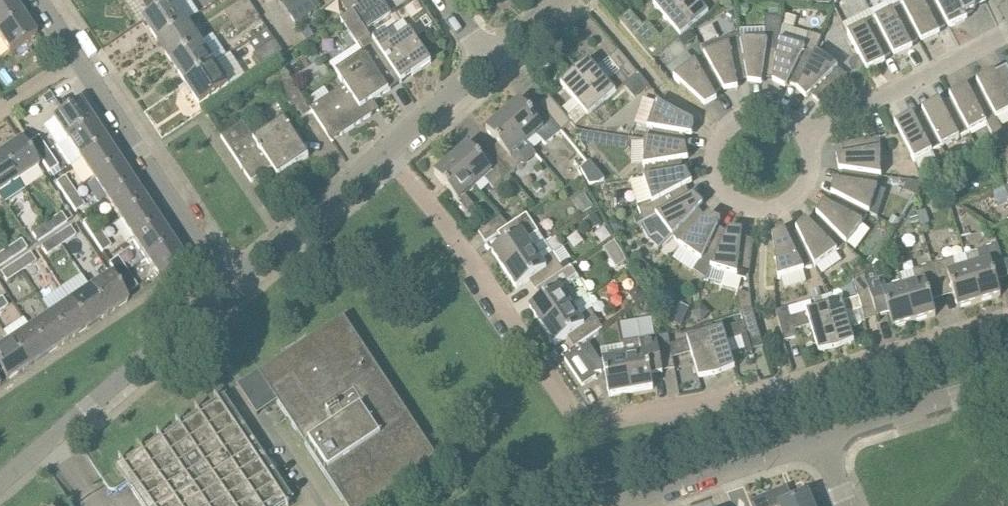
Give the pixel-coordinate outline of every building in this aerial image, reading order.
[(23,16),(13,0),(3,0),(0,2),(0,31),(23,16)] [(163,3),(161,0),(137,0),(146,14),(149,12),(149,13),(163,3)] [(188,21),(174,0),(173,0),(144,19),(158,41),(188,21)] [(232,23),(254,8),(248,0),(244,0),(225,12),(232,23)] [(289,15),(312,0),(289,0),(282,5),(289,15)] [(296,24),(322,7),(317,0),(312,0),(289,15),(296,24)] [(349,14),(354,11),(371,0),(340,0),(349,14)] [(354,11),(366,30),(391,13),(383,0),(371,0),(354,11)] [(688,30),(694,25),(672,0),(659,0),(653,6),(671,28),(654,43),(643,31),(634,39),(653,61),(688,30)] [(700,3),(697,0),(672,0),(694,25),(723,0),(704,0),(700,3)] [(902,6),(899,0),(892,0),(888,2),(892,11),(875,20),(892,54),(894,57),(912,49),(910,44),(919,39),(902,6)] [(947,25),(934,0),(912,0),(902,6),(919,39),(921,43),(939,34),(937,30),(947,25)] [(974,8),(970,0),(934,0),(947,25),(949,28),(967,20),(964,16),(975,10),(974,8)] [(232,23),(238,33),(260,18),(254,8),(232,23)] [(336,73),(345,86),(366,119),(373,115),(367,106),(402,83),(374,41),(366,30),(354,11),(349,14),(351,17),(343,23),(358,46),(364,55),(336,73)] [(36,36),(23,16),(0,31),(0,41),(9,54),(36,36)] [(762,79),(773,79),(778,41),(782,18),(766,18),(767,41),(740,42),(747,80),(748,84),(761,86),(762,79)] [(882,59),(892,54),(875,20),(875,21),(865,26),(865,25),(847,34),(864,67),(863,67),(864,68),(865,68),(867,71),(885,63),(882,59)] [(172,62),(202,42),(188,21),(158,41),(172,62)] [(374,41),(402,83),(432,63),(410,31),(393,43),(386,33),(374,41)] [(788,84),(798,87),(815,52),(822,38),(809,34),(805,49),(778,41),(773,79),(773,83),(785,89),(788,84)] [(186,83),(226,57),(211,35),(202,42),(172,62),(186,83)] [(747,80),(740,42),(739,36),(728,38),(728,37),(700,47),(704,55),(704,56),(723,89),(724,92),(738,90),(737,84),(747,80)] [(253,55),(262,70),(284,55),(275,40),(253,55)] [(602,105),(638,74),(619,52),(609,60),(620,72),(607,83),(589,62),(573,72),(602,105)] [(810,96),(821,103),(848,76),(815,52),(798,87),(797,90),(806,100),(810,96)] [(203,110),(247,81),(229,54),(226,57),(186,83),(203,110)] [(714,96),(723,89),(704,56),(696,63),(695,62),(674,79),(705,108),(717,101),(714,96)] [(978,85),(995,118),(996,119),(1007,112),(1007,73),(1007,70),(996,76),(994,71),(976,82),(978,85)] [(575,128),(588,117),(602,105),(573,72),(561,86),(579,107),(567,118),(552,101),(542,109),(561,131),(571,123),(575,128)] [(637,96),(648,86),(640,76),(629,85),(637,96)] [(313,112),(310,109),(289,77),(277,85),(300,120),(313,112)] [(986,123),(995,118),(978,85),(969,90),(966,86),(949,96),(951,99),(968,132),(969,133),(986,124),(986,123)] [(345,86),(310,109),(313,112),(327,133),(335,128),(341,136),(366,119),(345,86)] [(645,141),(682,147),(686,136),(692,137),(694,124),(656,104),(643,99),(634,125),(648,129),(649,130),(645,141)] [(959,137),(968,132),(951,99),(941,104),(939,100),(922,110),(924,114),(941,147),(959,138),(959,137)] [(66,139),(93,121),(80,101),(53,119),(66,139)] [(545,145),(561,131),(542,109),(533,117),(520,102),(503,116),(526,143),(536,135),(545,145)] [(931,152),(941,147),(924,114),(914,119),(912,114),(895,124),(897,128),(895,129),(896,130),(897,129),(914,162),(932,152),(931,152)] [(491,154),(510,176),(526,162),(517,152),(526,143),(503,116),(486,131),(499,146),(491,154)] [(221,137),(251,182),(272,168),(278,177),(309,157),(285,120),(254,140),(243,123),(221,137)] [(79,159),(107,141),(93,121),(66,139),(79,159)] [(40,157),(49,151),(39,136),(30,143),(40,157)] [(839,171),(843,172),(880,177),(881,177),(880,138),(842,144),(843,157),(836,158),(839,171)] [(19,181),(39,167),(21,140),(1,153),(19,181)] [(645,178),(682,173),(682,161),(688,160),(686,147),(682,147),(645,141),(644,140),(644,167),(645,167),(645,178)] [(93,179),(120,161),(107,141),(79,159),(93,179)] [(493,190),(510,176),(491,154),(482,161),(468,146),(451,161),(475,188),(485,179),(493,190)] [(990,157),(998,177),(1007,173),(1007,150),(990,157)] [(50,172),(59,166),(49,151),(40,157),(50,172)] [(19,181),(1,153),(0,154),(0,193),(19,181)] [(106,199),(133,181),(120,161),(93,179),(106,199)] [(465,196),(475,188),(451,161),(435,175),(467,213),(474,207),(465,196)] [(592,163),(583,172),(591,186),(601,184),(607,180),(592,163)] [(656,216),(690,198),(686,187),(692,184),(686,172),(682,173),(645,178),(644,179),(652,203),(638,207),(644,223),(656,216)] [(831,195),(835,197),(861,210),(869,214),(877,188),(876,188),(880,177),(843,172),(839,183),(833,182),(831,195)] [(66,197),(75,191),(65,176),(56,182),(66,197)] [(119,220),(147,201),(133,181),(106,199),(119,220)] [(76,212),(85,206),(75,191),(66,197),(76,212)] [(673,236),(680,245),(706,219),(699,209),(703,205),(693,196),(690,198),(656,216),(644,223),(642,224),(650,239),(661,248),(672,237),(673,236)] [(817,215),(819,218),(840,239),(846,245),(862,223),(856,220),(861,210),(835,197),(828,206),(823,203),(817,215)] [(133,240),(160,222),(147,201),(119,220),(133,240)] [(504,271),(534,251),(527,240),(538,233),(530,220),(536,216),(533,211),(509,227),(502,231),(509,241),(492,253),(504,271)] [(47,223),(53,232),(68,222),(62,213),(47,223)] [(92,237),(102,231),(92,216),(83,223),(92,237)] [(694,272),(705,279),(727,233),(718,227),(721,221),(708,216),(706,219),(680,245),(679,247),(701,262),(694,272)] [(502,231),(509,227),(501,218),(479,233),(486,243),(502,231)] [(796,230),(798,233),(814,267),(815,267),(837,252),(832,247),(840,239),(819,218),(810,224),(806,220),(796,230)] [(146,260),(173,242),(160,222),(133,240),(146,260)] [(38,241),(53,232),(47,223),(32,232),(38,241)] [(56,236),(62,245),(77,236),(71,226),(56,236)] [(726,273),(749,279),(754,241),(741,238),(742,231),(729,230),(727,233),(705,279),(705,280),(722,285),(726,273)] [(102,252),(112,246),(102,231),(92,237),(102,252)] [(803,270),(814,267),(798,233),(787,236),(784,231),(772,237),(773,241),(778,279),(804,271),(803,270)] [(47,255),(62,245),(56,236),(41,246),(47,255)] [(7,249),(13,259),(28,249),(22,239),(7,249)] [(613,256),(621,251),(614,240),(606,245),(613,256)] [(146,260),(159,280),(160,280),(187,262),(173,242),(146,260)] [(969,268),(979,302),(1001,296),(995,276),(1006,273),(997,244),(977,251),(981,264),(969,268)] [(13,259),(7,249),(0,254),(0,267),(13,259)] [(540,288),(565,271),(571,267),(568,261),(561,266),(553,254),(541,262),(534,251),(504,271),(517,290),(534,278),(540,288)] [(16,263),(22,272),(36,262),(30,253),(16,263)] [(119,277),(128,271),(119,257),(110,263),(119,277)] [(958,308),(979,302),(969,268),(957,271),(953,258),(932,264),(941,292),(952,289),(958,308)] [(634,270),(646,281),(655,272),(643,261),(634,270)] [(7,282),(22,272),(16,263),(1,272),(1,273),(0,274),(0,280),(4,278),(7,282)] [(904,287),(914,322),(936,315),(930,296),(941,292),(932,264),(912,271),(916,284),(904,287)] [(542,328),(572,308),(579,303),(569,287),(580,279),(571,267),(565,271),(540,288),(547,298),(530,309),(542,328)] [(129,292),(138,286),(128,271),(119,277),(129,292)] [(128,301),(110,274),(90,287),(108,315),(128,301)] [(893,328),(914,322),(904,287),(903,288),(891,291),(890,285),(880,288),(878,281),(867,284),(876,312),(887,309),(893,328)] [(854,342),(846,316),(862,311),(864,316),(876,312),(867,284),(855,288),(858,298),(836,305),(833,296),(822,299),(837,350),(854,342)] [(88,328),(108,315),(90,287),(70,300),(88,328)] [(750,295),(738,292),(740,315),(752,311),(750,295)] [(8,306),(2,297),(0,298),(0,311),(8,306)] [(819,353),(837,350),(822,299),(813,302),(816,311),(791,319),(788,309),(776,313),(785,341),(796,337),(794,331),(811,326),(819,353)] [(68,342),(88,328),(70,300),(49,314),(68,342)] [(574,347),(578,345),(603,328),(591,310),(579,318),(572,308),(542,328),(555,346),(568,338),(574,347)] [(749,341),(761,338),(752,311),(740,315),(743,323),(705,335),(718,376),(735,369),(727,342),(747,336),(749,341)] [(48,355),(68,342),(49,314),(29,327),(48,355)] [(48,355),(29,327),(22,317),(2,330),(9,340),(28,368),(48,355)] [(347,505),(370,505),(439,461),(344,318),(258,374),(238,388),(254,412),(261,408),(262,410),(277,400),(347,505)] [(650,368),(662,366),(674,364),(673,359),(670,346),(668,335),(623,343),(625,357),(632,392),(654,388),(650,368)] [(700,380),(718,376),(705,335),(670,346),(673,359),(691,353),(700,380)] [(28,368),(9,340),(0,346),(0,371),(7,382),(28,368)] [(610,397),(632,392),(625,357),(587,364),(582,357),(572,364),(586,384),(596,377),(594,374),(605,372),(610,397)] [(292,498),(226,396),(103,477),(112,491),(126,482),(141,505),(281,505),(292,498)] [(808,495),(794,501),(788,486),(751,502),(753,505),(812,505),(808,495)]
